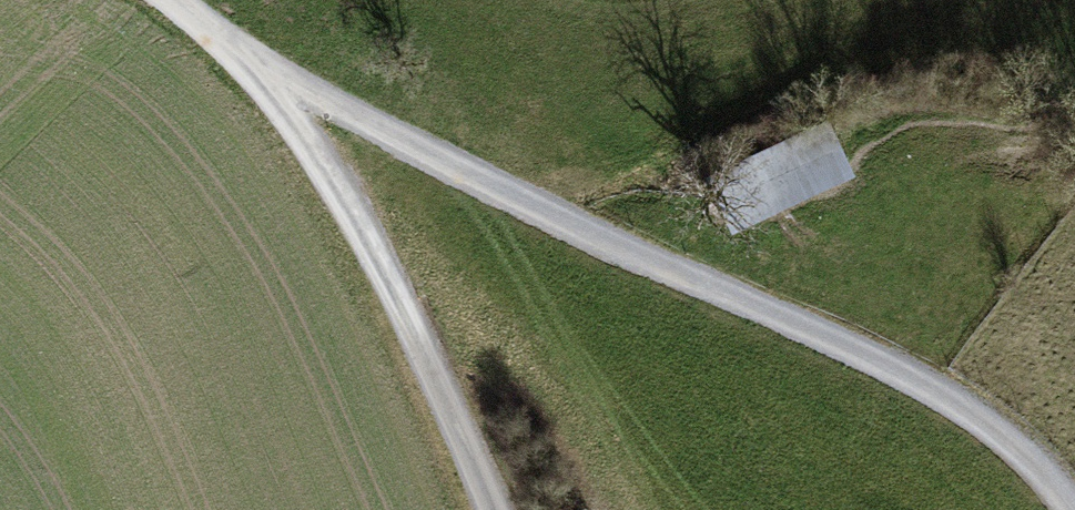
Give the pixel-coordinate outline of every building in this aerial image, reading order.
[(828,117),(708,174),(733,229),(854,172),(828,117)]
